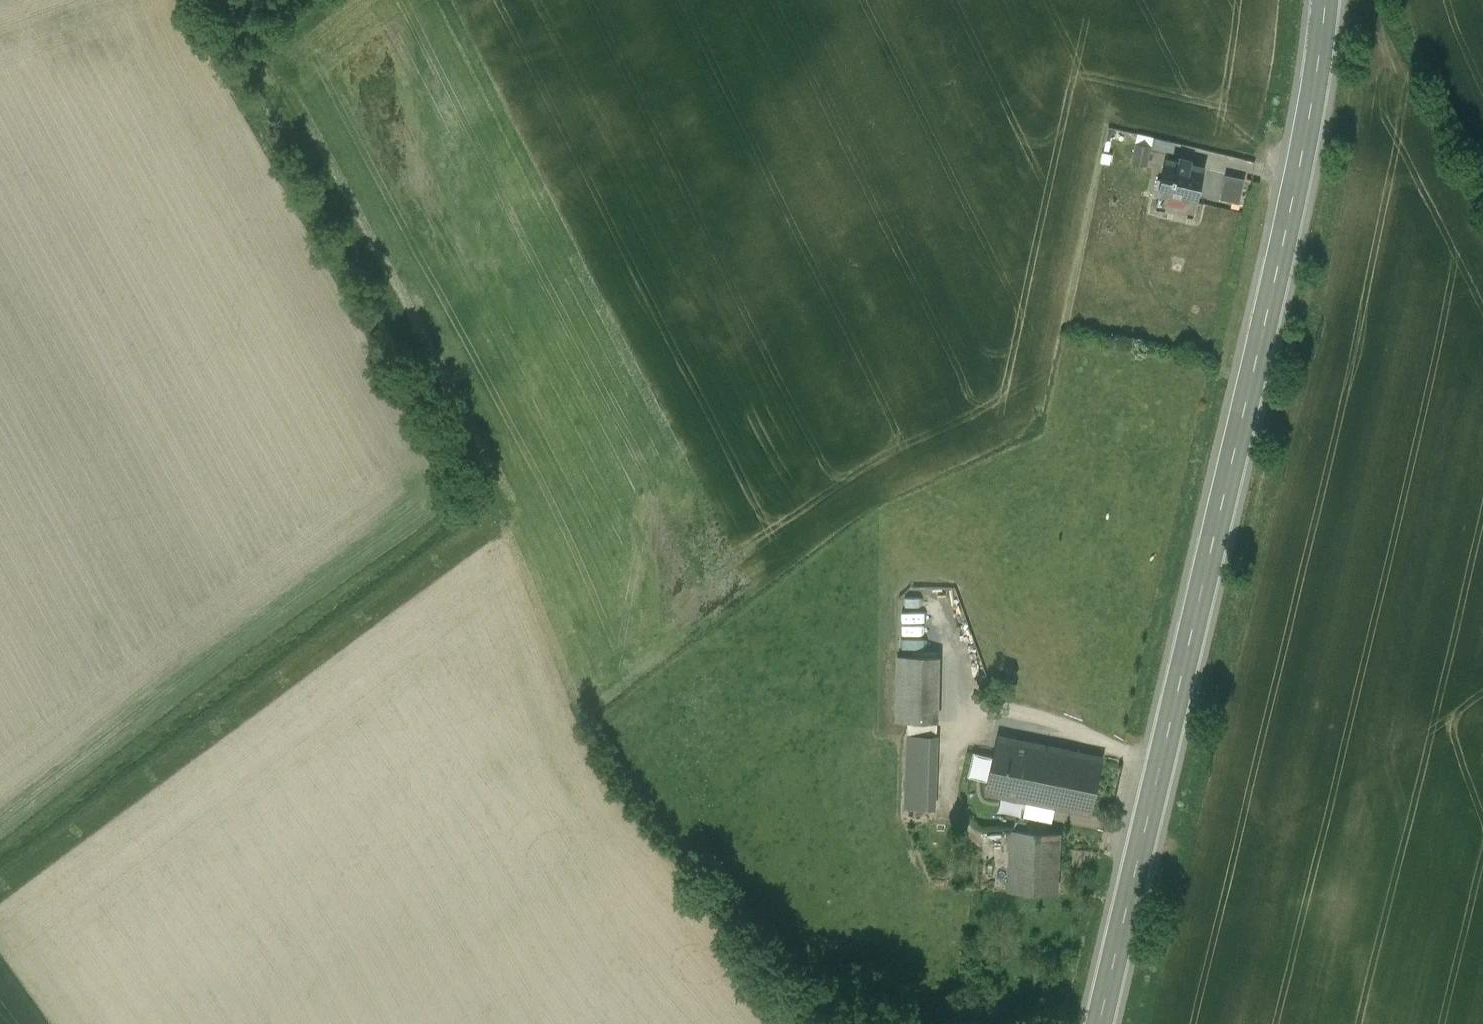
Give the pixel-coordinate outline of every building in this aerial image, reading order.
[(1176,142),(1155,137),(1152,148),(1173,153),(1176,142)] [(1151,146),(1139,143),(1135,163),(1147,165),(1151,146)] [(1204,169),(1165,164),(1161,195),(1200,200),(1204,169)] [(1226,174),(1225,200),(1245,200),(1246,175),(1226,174)] [(937,655),(898,655),(897,720),(915,720),(914,765),(936,765),(937,655)] [(1050,746),(1000,735),(988,790),(1038,801),(1050,746)] [(1102,757),(1050,746),(1038,801),(1090,812),(1102,757)] [(936,765),(914,765),(914,806),(935,806),(936,765)] [(1058,831),(1011,830),(1010,889),(1057,890),(1058,831)]
